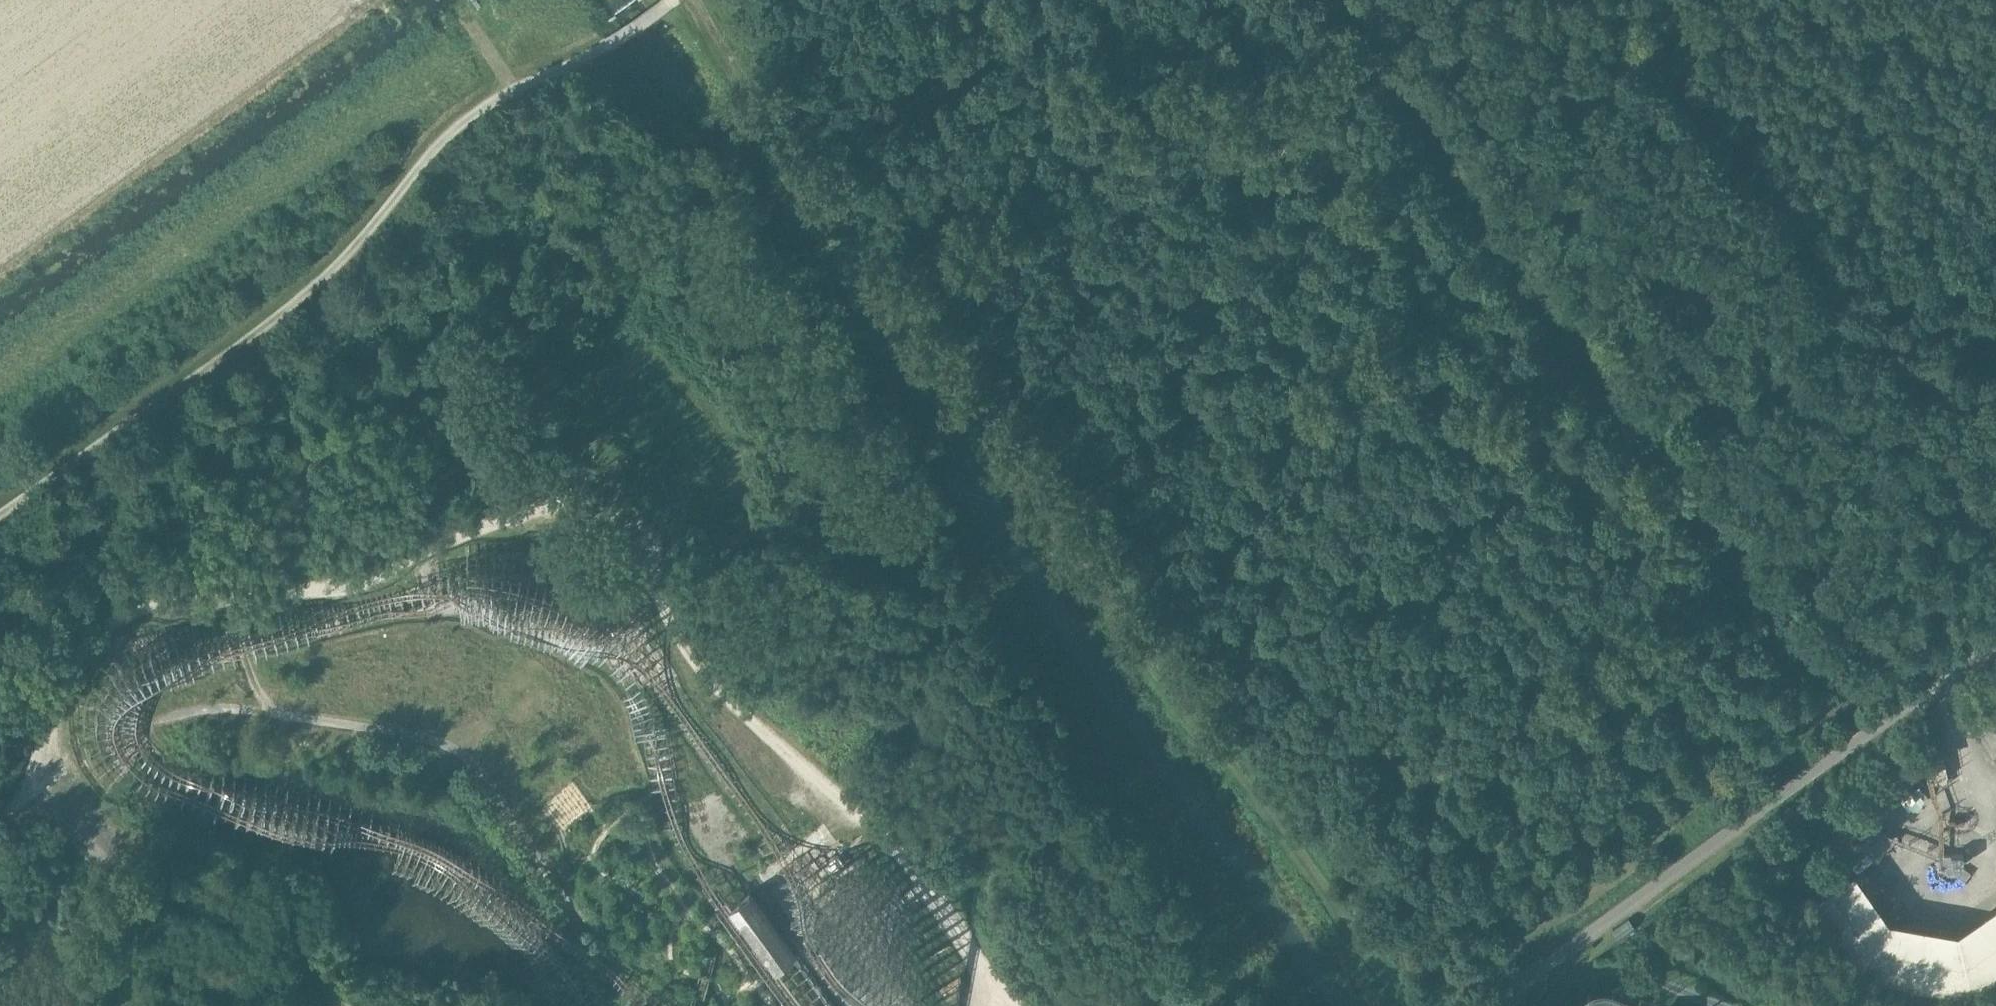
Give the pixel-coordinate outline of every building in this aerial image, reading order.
[(1987,773),(1993,783),(1995,781),(1995,767),(1987,773)] [(1847,867),(1800,900),(1850,972),(1906,982),(1925,985),(1965,992),(1995,971),(1995,901),(1952,932),(1883,920),(1847,867)] [(799,955),(751,890),(730,905),(778,970),(783,966),(793,959),(799,955)] [(1629,917),(1612,929),(1616,934),(1619,938),(1636,927),(1632,922),(1629,917)]
